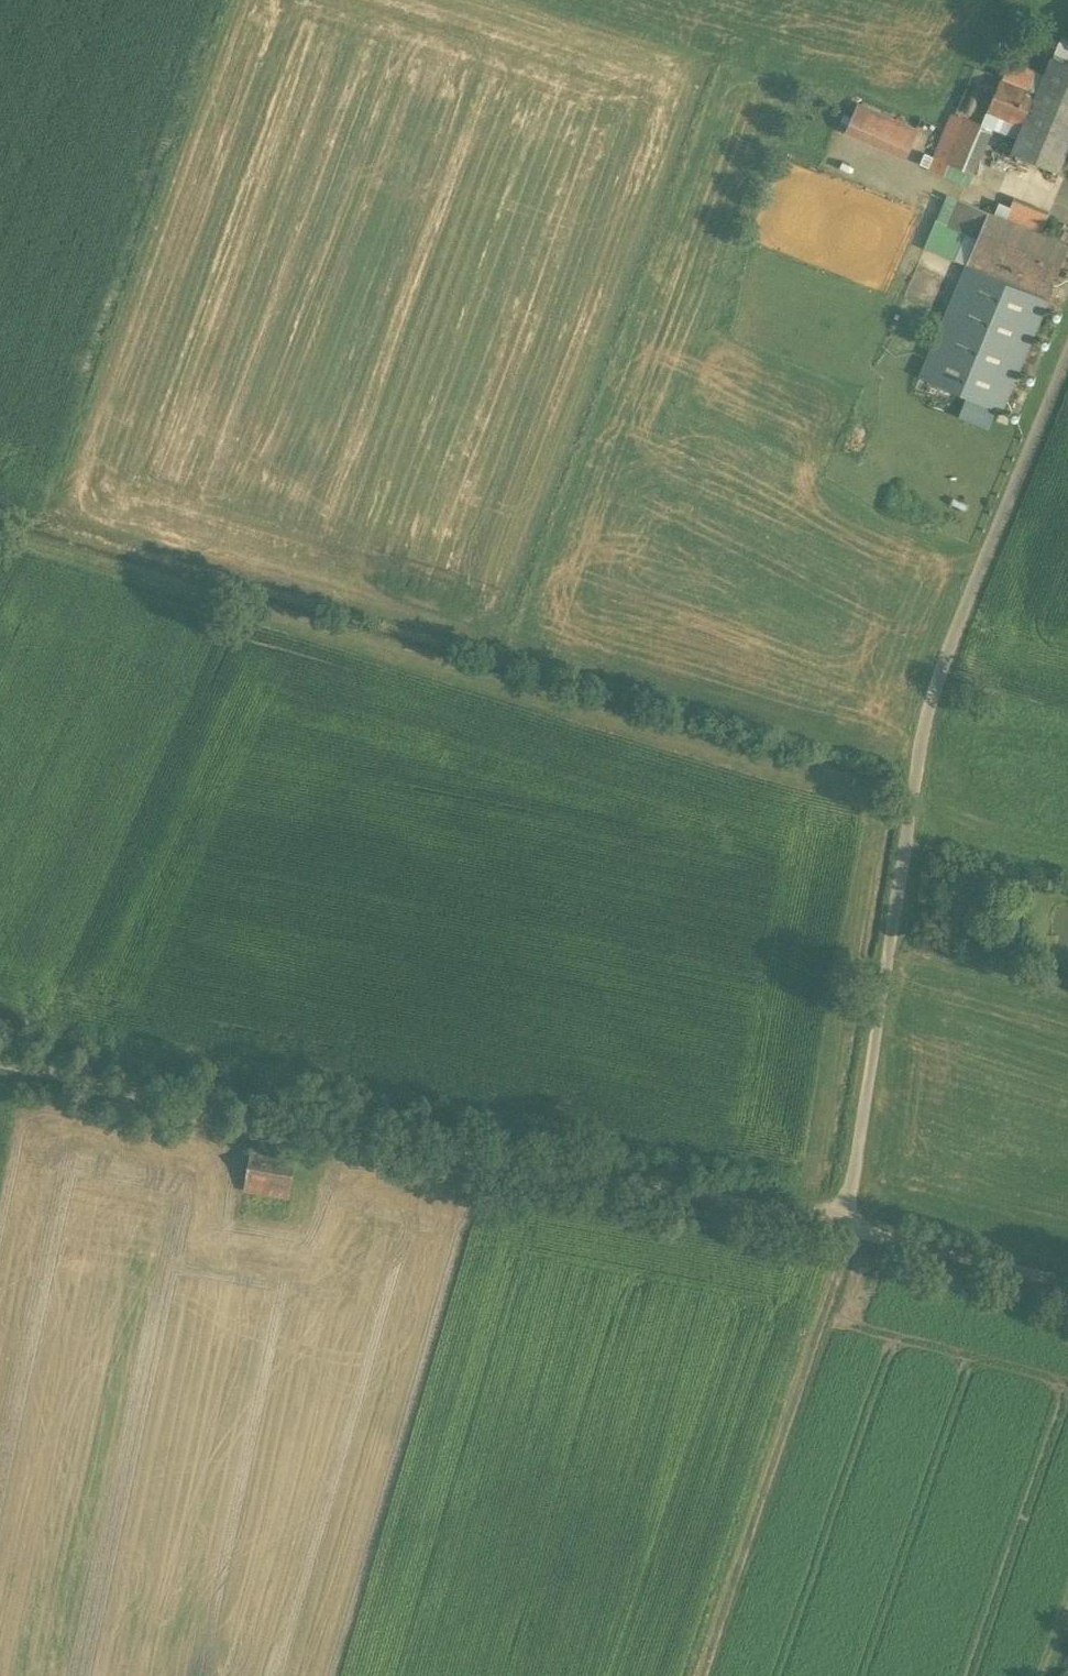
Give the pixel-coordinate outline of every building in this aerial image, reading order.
[(1059,170),(1067,149),(1067,63),(1051,55),(1011,150),(1059,170)] [(970,99),(986,104),(997,72),(980,66),(970,99)] [(864,100),(851,130),(913,157),(926,126),(864,100)] [(951,113),(933,155),(962,168),(980,126),(951,113)] [(921,383),(1005,417),(1067,261),(1067,246),(989,214),(921,383)] [(251,1143),(242,1189),(289,1198),(298,1151),(251,1143)]
